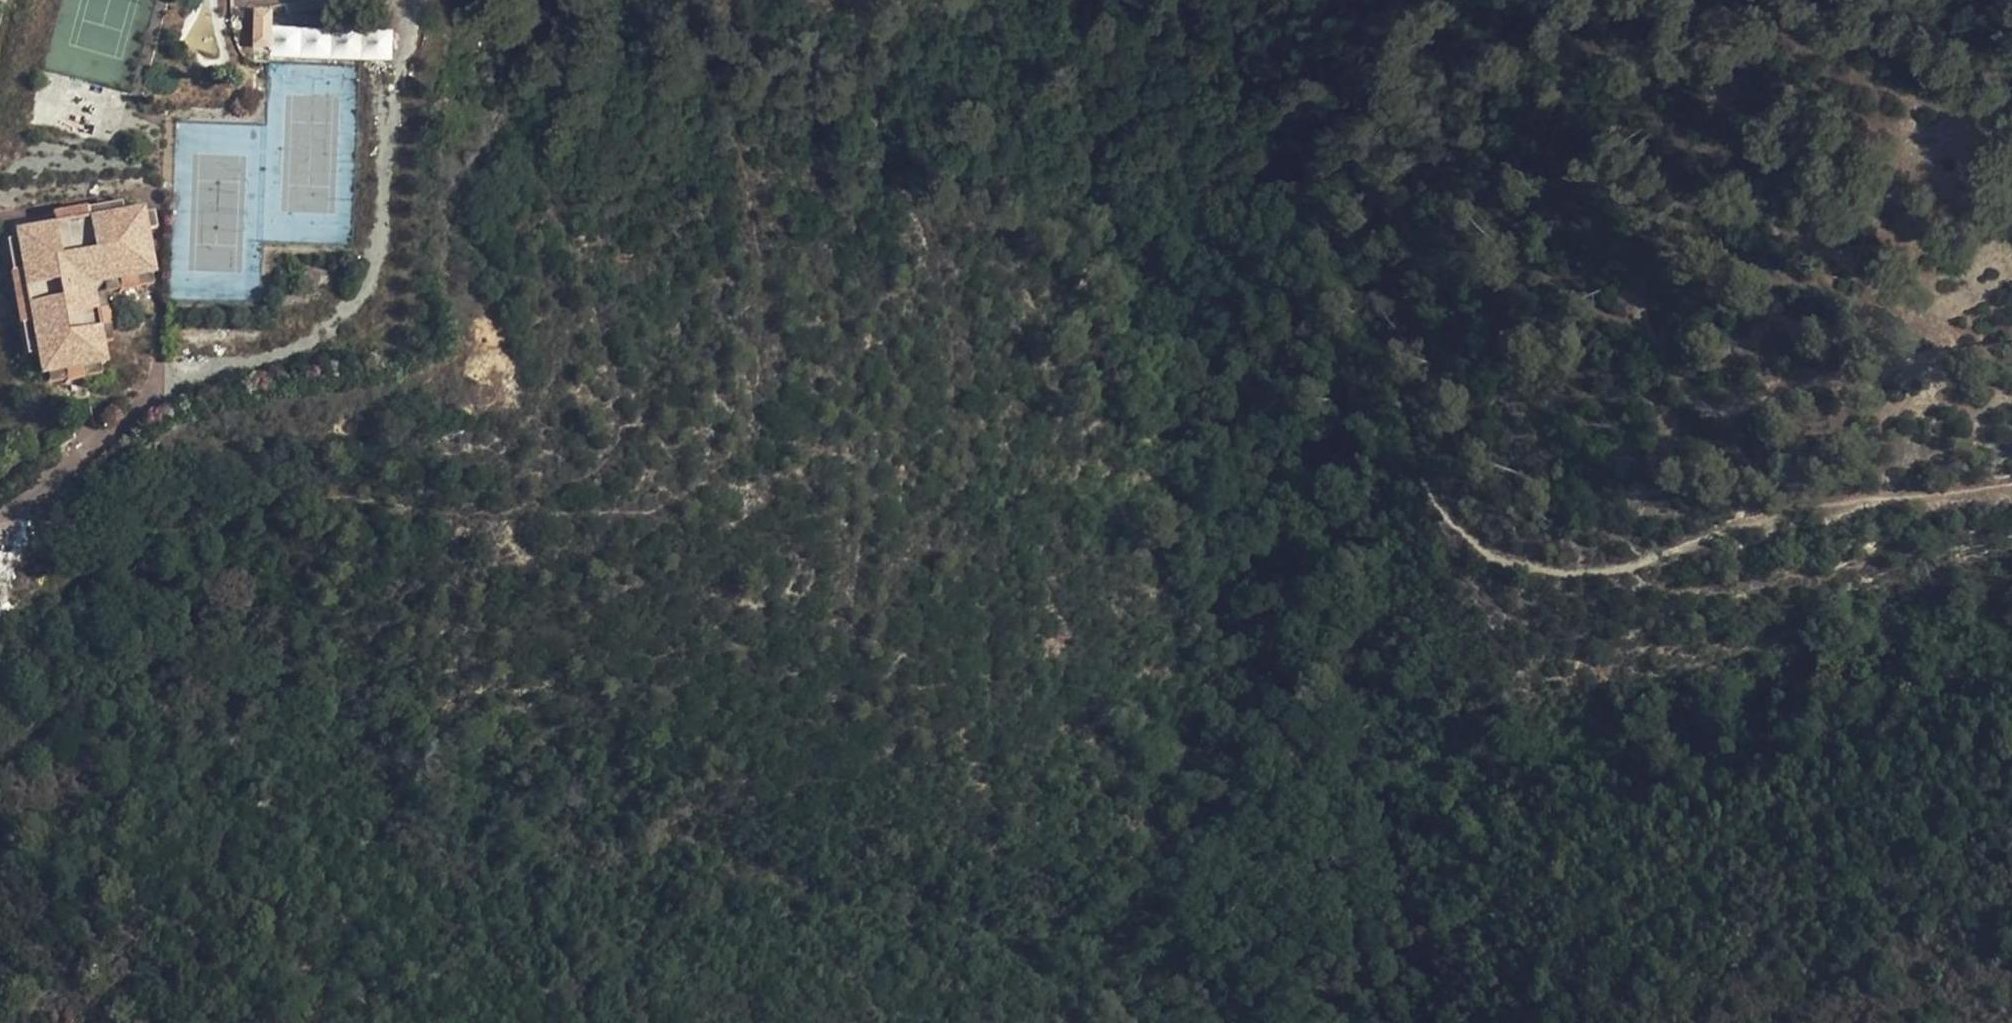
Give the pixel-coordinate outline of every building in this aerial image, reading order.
[(9,0),(0,0),(0,34),(9,0)] [(256,49),(258,14),(243,13),(241,49),(256,49)] [(390,56),(390,32),(272,32),(272,57),(390,56)] [(40,224),(109,213),(108,202),(38,213),(40,224)] [(22,353),(25,374),(62,368),(50,298),(78,293),(86,283),(83,268),(136,259),(128,209),(109,213),(40,224),(2,230),(8,268),(22,353)] [(86,283),(139,274),(136,259),(83,268),(86,283)] [(10,355),(22,353),(8,268),(0,269),(0,294),(10,355)] [(62,368),(89,363),(78,293),(50,298),(62,368)]
